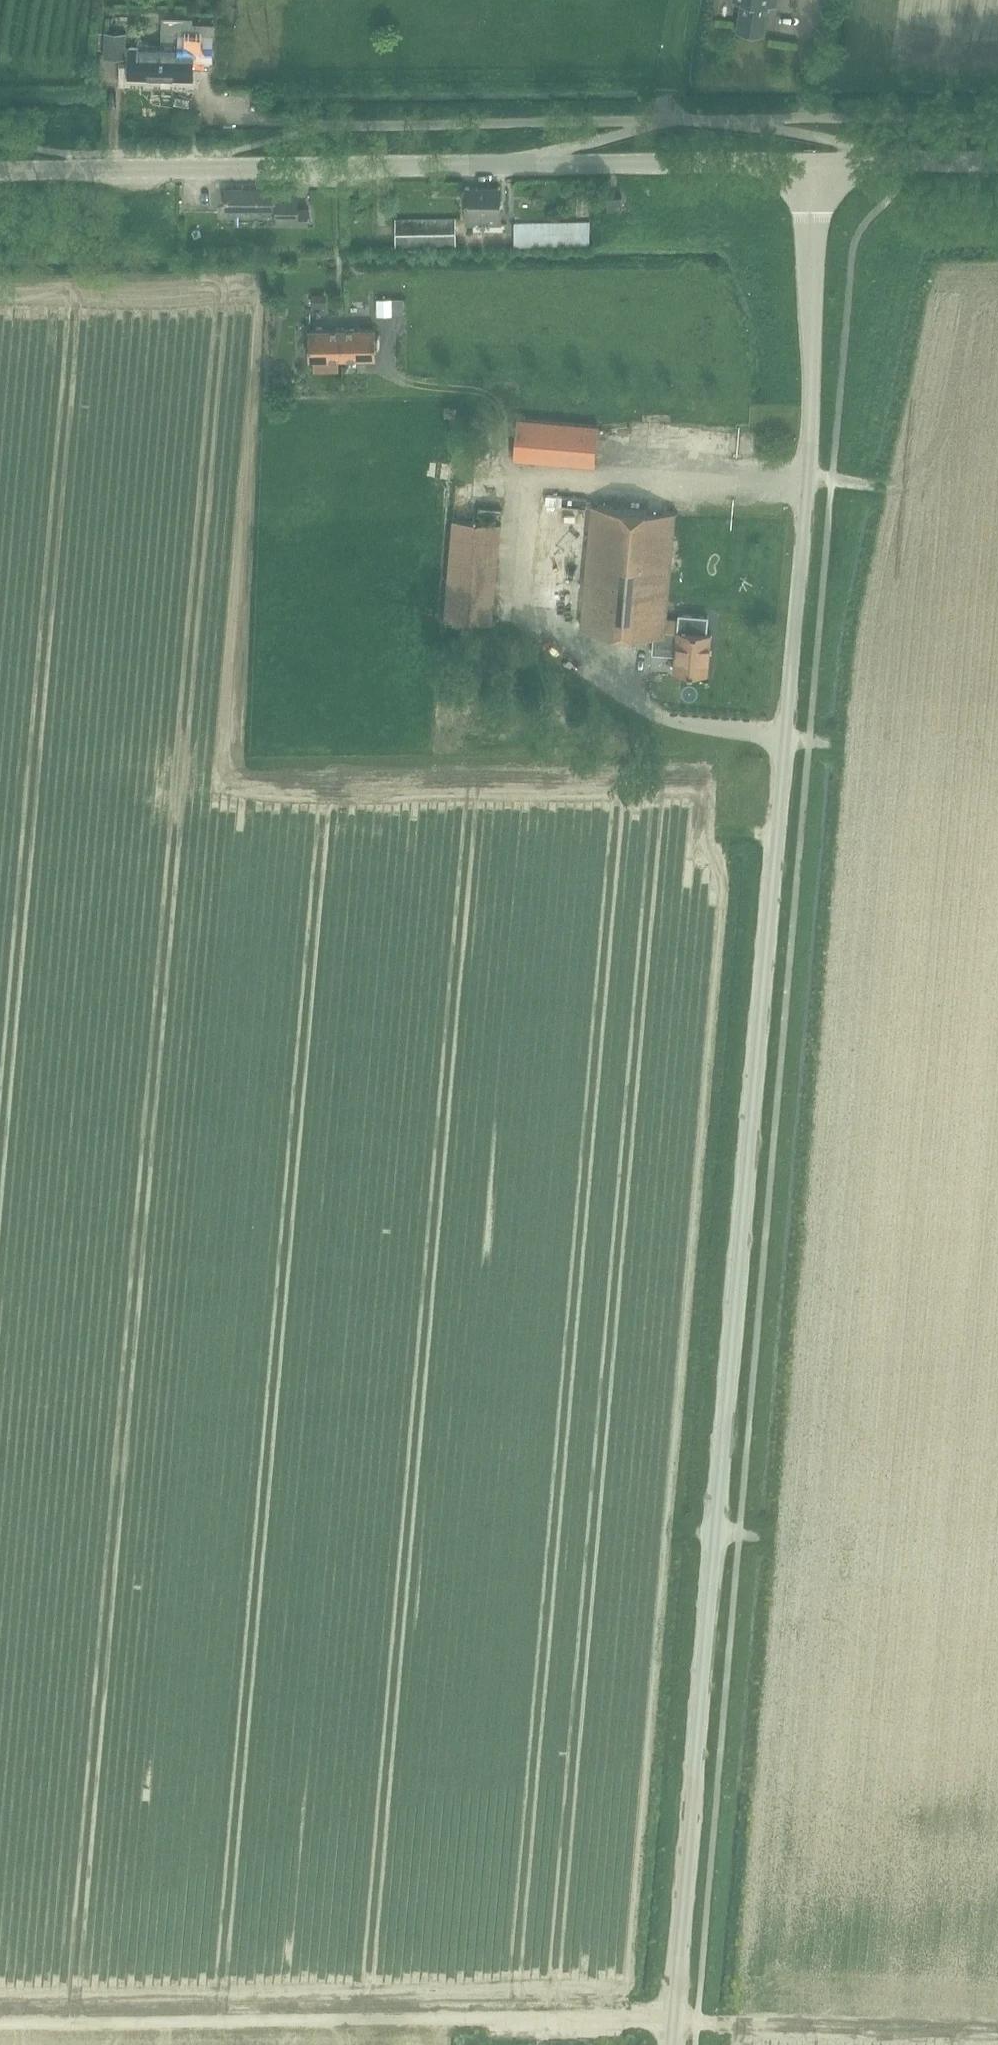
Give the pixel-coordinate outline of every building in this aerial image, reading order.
[(742,1),(737,29),(764,33),(768,6),(777,7),(778,0),(738,0),(742,1)] [(107,31),(106,57),(131,58),(130,77),(193,78),(193,68),(194,56),(214,56),(214,34),(214,23),(192,22),(192,34),(178,34),(175,34),(163,34),(163,33),(162,33),(162,46),(131,45),(127,45),(127,32),(107,31)] [(467,186),(468,224),(503,224),(502,185),(467,186)] [(278,208),(278,223),(309,222),(309,207),(299,207),(299,188),(230,189),(231,209),(278,208)] [(609,196),(609,207),(623,207),(623,196),(609,196)] [(457,244),(457,224),(457,216),(396,217),(396,245),(457,244)] [(591,243),(591,229),(591,221),(514,223),(515,245),(591,243)] [(326,294),(311,294),(312,308),(326,308),(326,294)] [(377,315),(392,315),(392,298),(377,299),(377,315)] [(286,300),(276,300),(277,315),(287,315),(286,300)] [(343,329),(343,359),(377,358),(377,328),(343,329)] [(309,359),(343,359),(343,329),(309,329),(309,359)] [(517,418),(514,458),(596,466),(600,425),(517,418)] [(709,673),(712,633),(679,630),(680,619),(667,618),(676,513),(593,506),(582,629),(678,637),(675,670),(709,673)] [(446,618),(493,622),(501,522),(454,518),(446,618)] [(656,685),(648,690),(653,699),(661,695),(656,685)]
